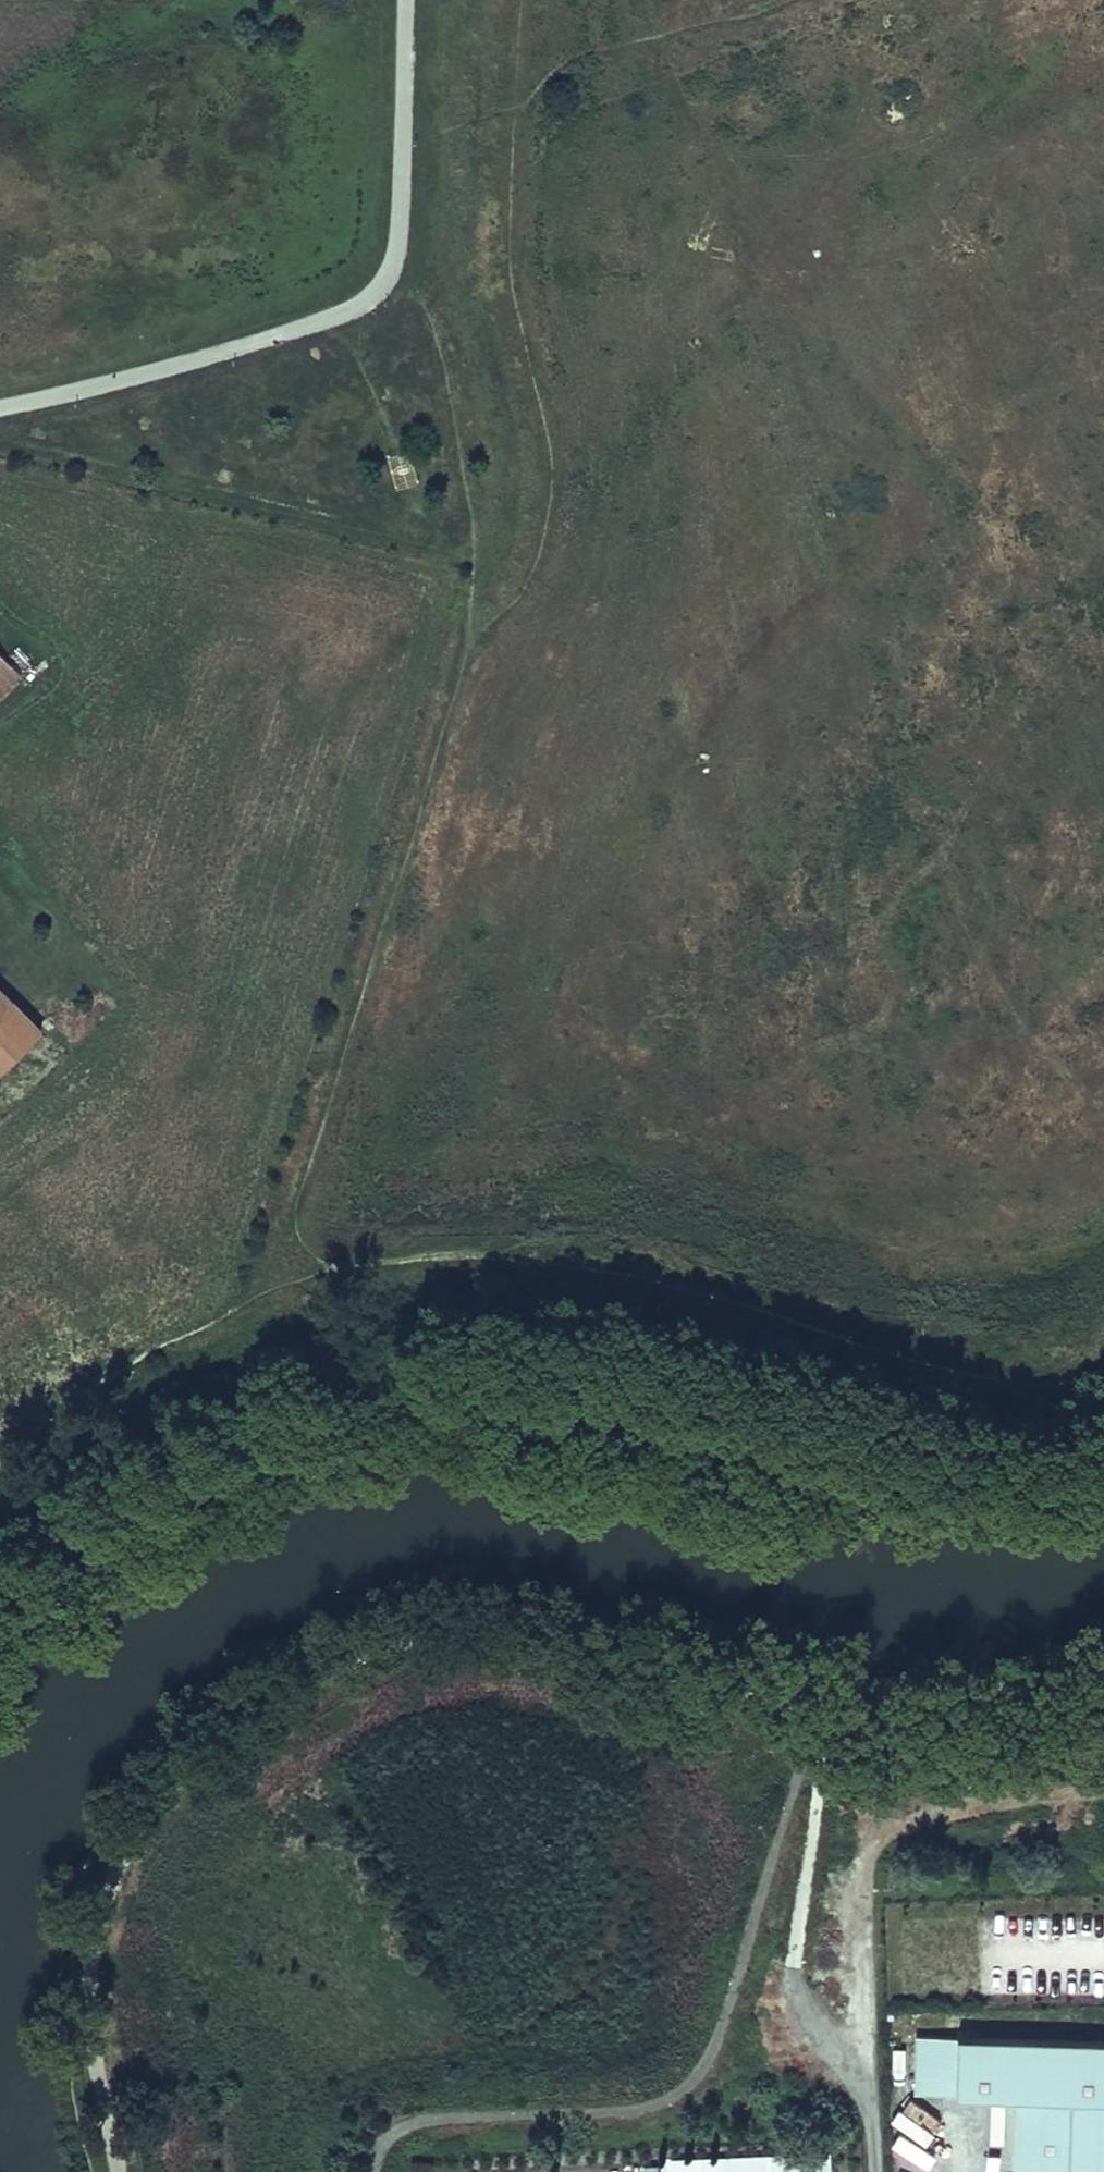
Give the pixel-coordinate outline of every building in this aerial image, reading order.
[(0,653),(0,696),(22,675),(0,653)] [(0,991),(0,1069),(39,1030),(0,991)] [(1014,2171),(1103,2171),(1103,2039),(916,2036),(915,2094),(1016,2096),(1014,2171)] [(830,2155),(663,2156),(663,2171),(830,2171),(830,2155)]
